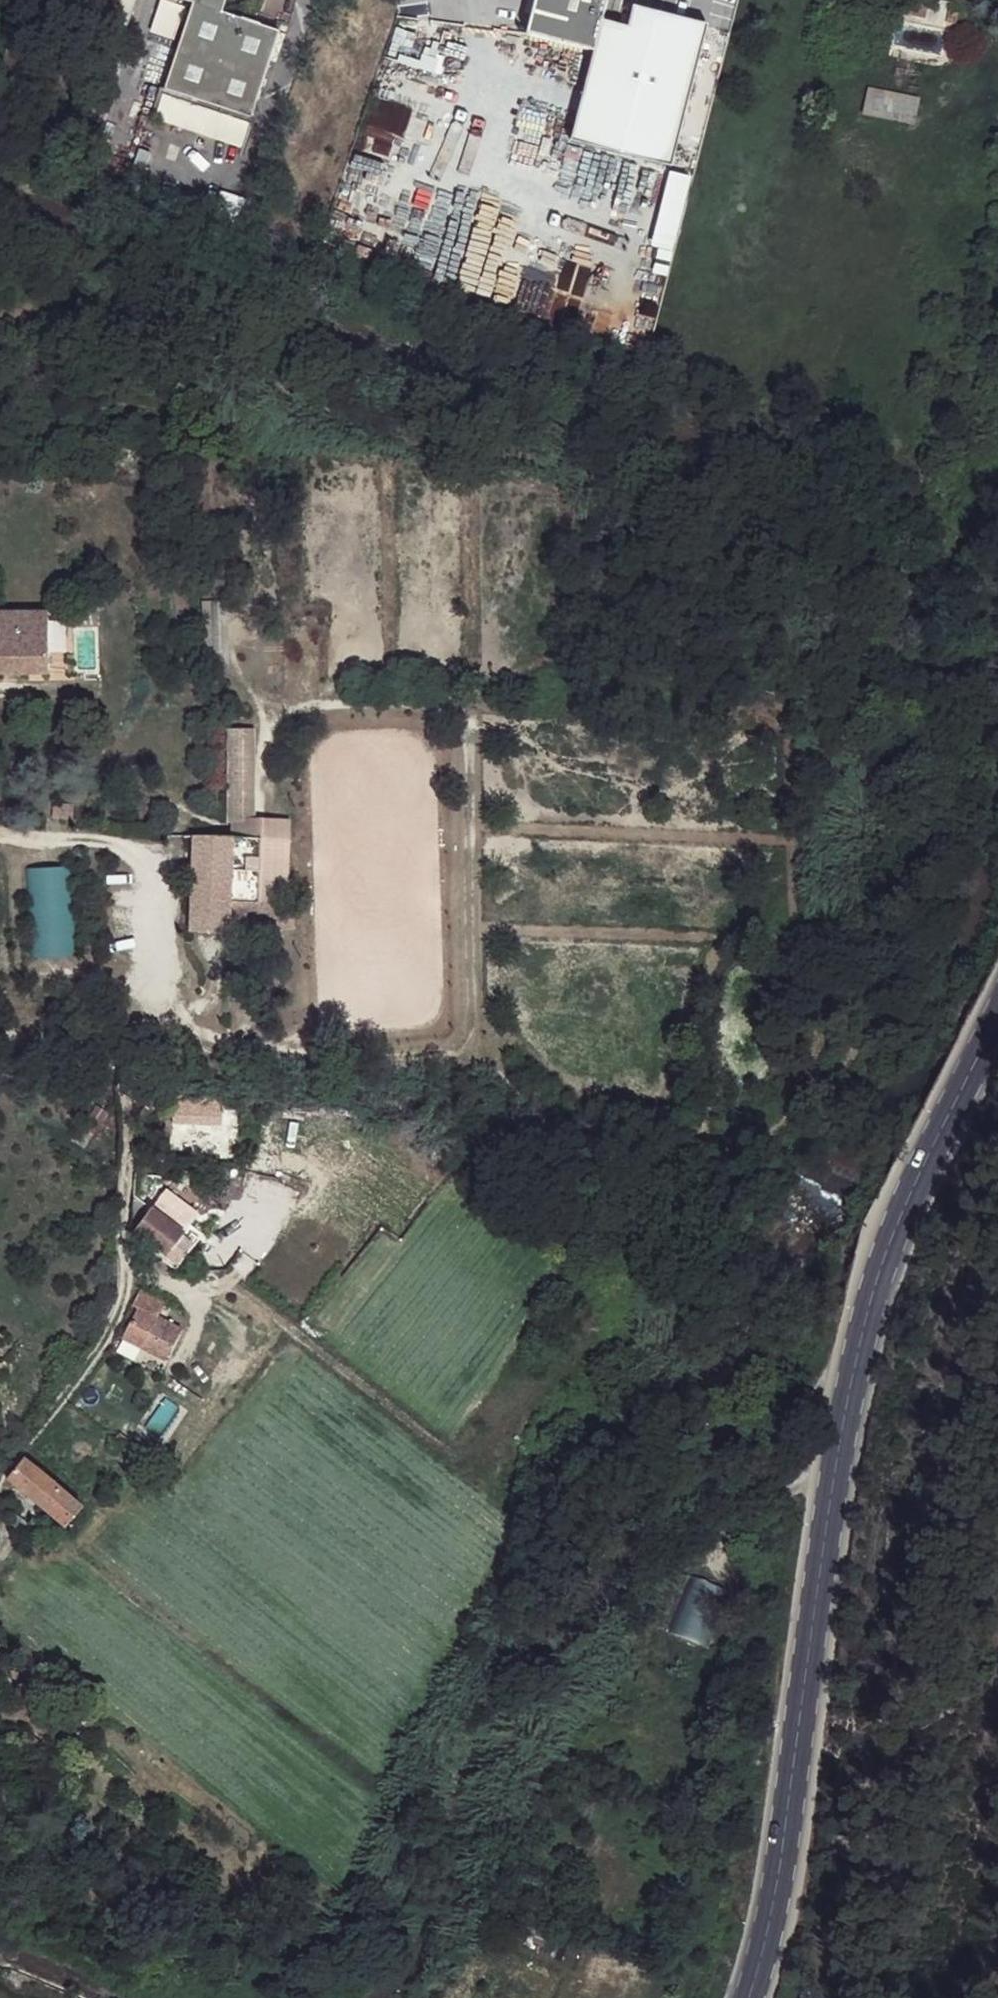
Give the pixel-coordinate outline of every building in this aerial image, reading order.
[(133,9),(136,0),(109,0),(133,9)] [(199,5),(227,13),(232,0),(184,0),(199,5)] [(522,41),(590,58),(567,148),(667,173),(704,30),(630,12),(625,32),(598,25),(605,0),(533,0),(522,41)] [(894,11),(925,21),(932,0),(898,0),(894,11)] [(199,5),(169,90),(256,120),(285,34),(242,19),(227,13),(199,5)] [(432,69),(442,34),(396,22),(386,57),(432,69)] [(868,91),(863,114),(914,124),(918,101),(868,91)] [(649,276),(670,278),(683,177),(662,175),(649,276)] [(43,674),(44,614),(0,613),(0,673),(43,674)] [(234,856),(230,922),(277,923),(276,951),(295,951),(296,926),(288,924),(293,858),(234,856)] [(74,958),(69,868),(24,870),(29,961),(74,958)] [(277,923),(230,922),(229,948),(276,951),(277,923)] [(463,1086),(457,1100),(467,1105),(473,1091),(463,1086)] [(181,1098),(180,1114),(212,1116),(212,1099),(181,1098)] [(368,1144),(367,1155),(377,1156),(377,1145),(373,1140),(368,1144)] [(138,1162),(137,1179),(145,1179),(147,1163),(138,1162)] [(496,1187),(494,1195),(501,1197),(503,1189),(499,1188),(496,1187)] [(132,1217),(130,1233),(168,1258),(185,1235),(152,1211),(137,1212),(132,1217)] [(143,1286),(133,1304),(138,1308),(158,1319),(145,1341),(165,1353),(168,1356),(185,1326),(182,1324),(160,1312),(168,1300),(143,1286)] [(138,1308),(122,1337),(143,1348),(145,1341),(158,1319),(138,1308)] [(145,1341),(143,1348),(162,1358),(166,1360),(168,1356),(165,1353),(145,1341)] [(22,1460),(7,1480),(31,1497),(46,1479),(22,1460)] [(46,1479),(31,1497),(68,1527),(83,1507),(46,1479)] [(16,1672),(11,1675),(16,1683),(20,1679),(16,1672)] [(51,1681),(47,1687),(52,1691),(56,1685),(51,1681)]
